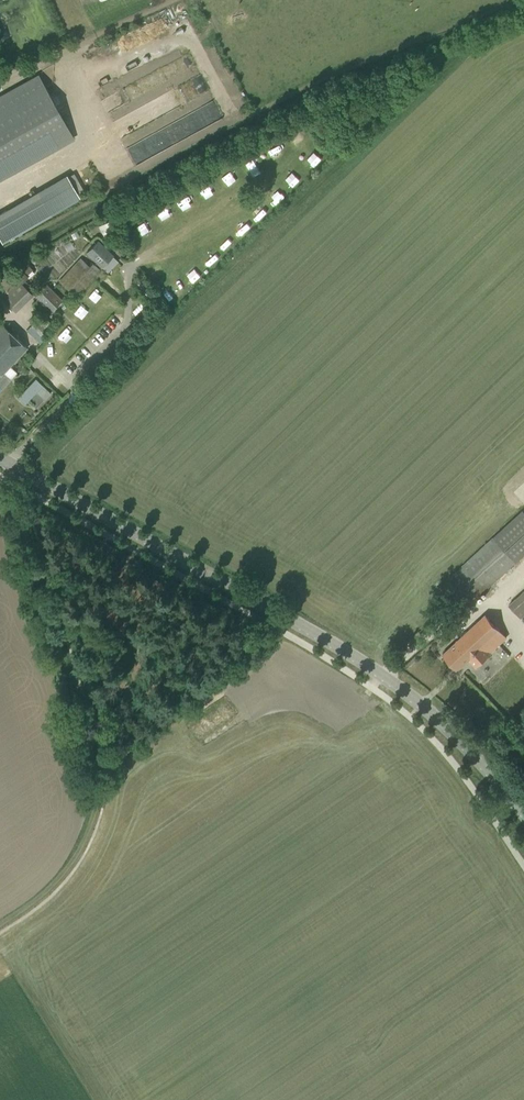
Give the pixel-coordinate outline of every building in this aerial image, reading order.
[(73,138),(38,75),(0,96),(0,178),(73,138)] [(307,133),(298,137),(302,147),(311,143),(307,133)] [(278,203),(287,196),(280,188),(271,195),(278,203)] [(262,202),(252,211),(260,220),(270,211),(262,202)] [(7,209),(0,213),(0,241),(1,243),(20,232),(7,209)] [(231,228),(240,237),(250,227),(242,218),(231,228)] [(103,236),(116,231),(112,220),(99,225),(103,236)] [(225,235),(218,244),(226,251),(233,242),(225,235)] [(86,252),(102,267),(113,256),(97,241),(86,252)] [(212,267),(220,259),(212,252),(204,260),(212,267)] [(58,281),(76,297),(101,271),(93,262),(90,266),(80,257),(58,281)] [(15,312),(33,295),(21,283),(27,276),(26,275),(32,268),(28,264),(22,271),(20,269),(7,282),(0,274),(0,296),(15,312)] [(193,264),(184,271),(194,284),(203,276),(193,264)] [(168,295),(180,295),(181,279),(169,278),(168,295)] [(35,294),(51,310),(62,299),(46,284),(35,294)] [(102,287),(91,297),(98,304),(109,294),(102,287)] [(46,329),(51,323),(47,319),(42,325),(36,319),(30,325),(41,336),(47,330),(46,329)] [(1,388),(11,378),(4,372),(26,349),(27,348),(0,323),(0,387),(1,388)] [(35,378),(18,396),(24,402),(36,390),(44,399),(50,392),(35,378)] [(523,553),(523,512),(522,510),(493,538),(440,586),(463,610),(505,571),(523,553)] [(523,616),(523,590),(508,605),(521,619),(523,616)] [(485,615),(442,654),(457,670),(468,659),(475,667),(490,654),(489,653),(506,638),(485,615)] [(252,643),(262,647),(265,639),(255,635),(252,643)]
